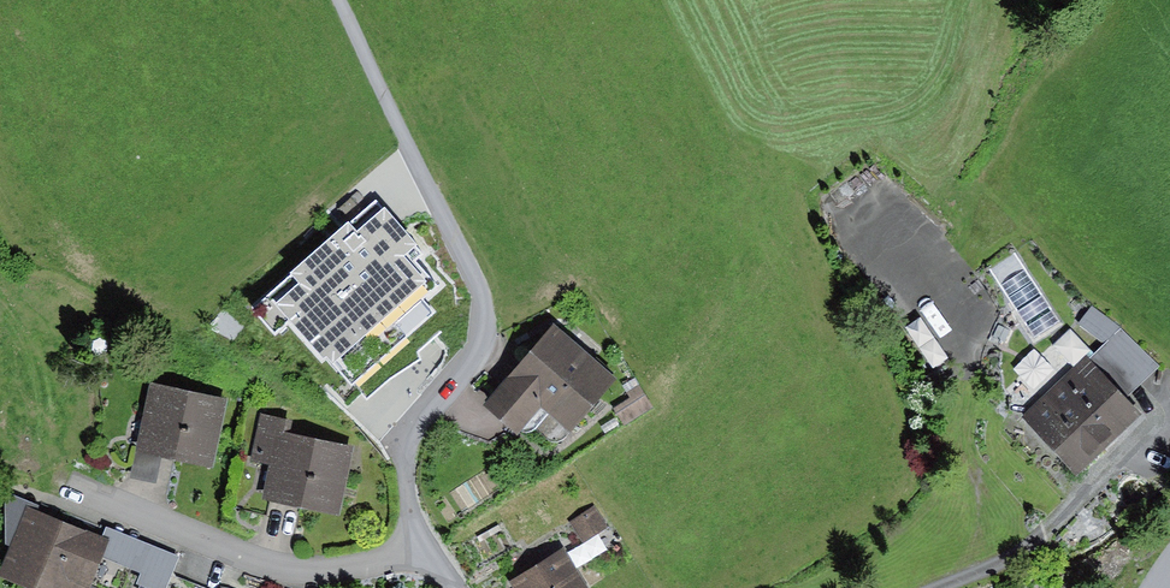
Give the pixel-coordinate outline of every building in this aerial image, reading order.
[(352,236),(302,259),(338,334),(433,288),(402,224),(357,246),(352,236)] [(1104,344),(1089,359),(1126,398),(1161,366),(1121,328),(1092,305),(1078,323),(1104,344)] [(570,431),(616,377),(553,324),(484,406),(518,435),(542,407),(570,431)] [(1039,385),(1060,365),(1040,345),(1019,365),(1039,385)] [(1078,474),(1141,414),(1126,398),(1089,359),(1087,357),(1023,417),(1078,474)] [(227,398),(151,382),(136,449),(163,455),(213,466),(227,398)] [(627,425),(653,407),(638,385),(626,394),(630,399),(616,409),(627,425)] [(338,516),(352,446),(290,434),(293,422),(260,415),(251,460),(269,464),(262,501),(338,516)] [(163,455),(136,449),(130,477),(157,483),(163,455)] [(27,505),(38,510),(40,506),(10,493),(5,502),(6,544),(11,546),(27,505)] [(27,505),(11,546),(0,572),(0,577),(28,587),(92,587),(90,587),(110,539),(103,536),(38,510),(27,505)] [(584,543),(609,527),(595,506),(570,522),(584,543)] [(103,536),(110,539),(102,558),(140,572),(135,584),(145,587),(168,587),(181,555),(106,527),(103,536)] [(562,548),(509,582),(513,587),(587,587),(562,548)]
